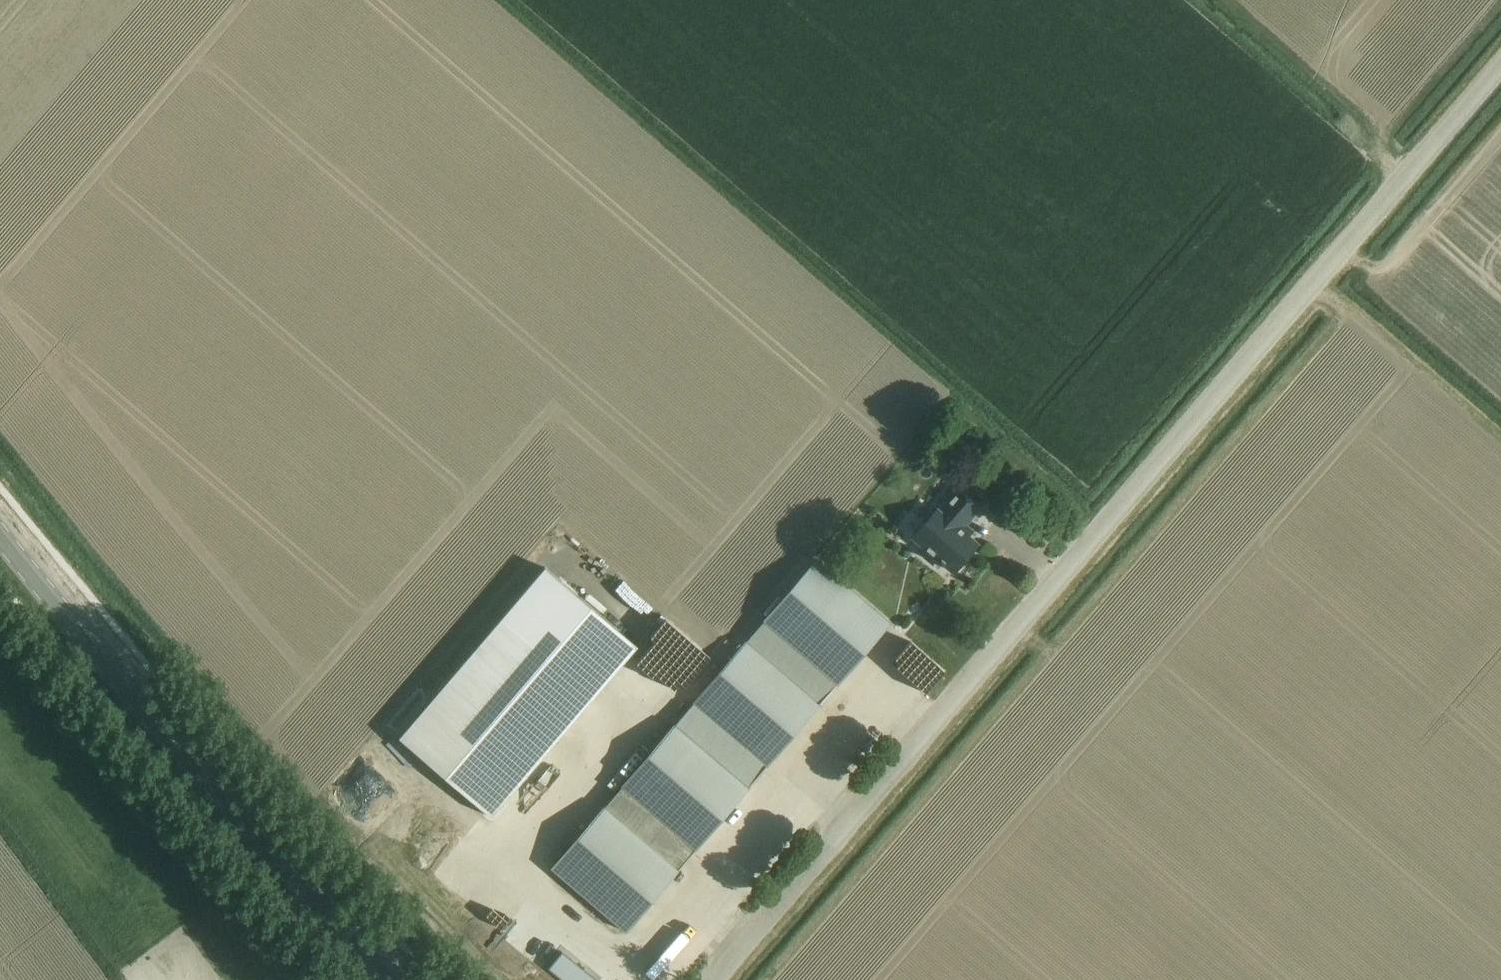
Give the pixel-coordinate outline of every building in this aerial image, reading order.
[(954,573),(977,545),(961,531),(985,502),(970,488),(962,482),(914,539),(933,555),(940,561),(938,563),(942,566),(944,564),(954,573)] [(626,932),(891,623),(817,560),(552,869),(626,932)] [(524,593),(399,739),(491,818),(617,671),(638,647),(546,568),(524,593)] [(550,968),(565,979),(595,979),(562,954),(550,968)]
